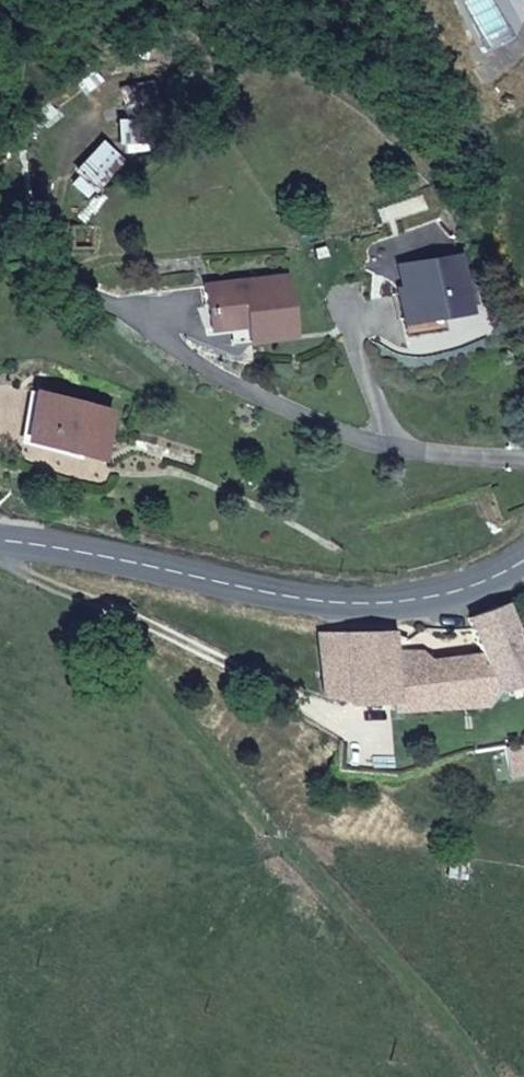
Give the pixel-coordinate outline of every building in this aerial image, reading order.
[(414,264),(464,261),(459,206),(402,209),(405,236),(412,236),(414,264)] [(243,280),(248,298),(291,288),(278,229),(198,245),(208,288),(228,283),(243,280)] [(412,236),(405,236),(392,238),(394,265),(414,264),(412,236)] [(228,283),(232,302),(248,298),(243,280),(228,283)] [(97,387),(23,368),(10,412),(86,431),(97,387)] [(523,669),(523,637),(522,637),(516,624),(509,607),(472,622),(482,649),(494,677),(523,669)] [(344,699),(355,698),(391,698),(392,709),(438,706),(437,692),(421,691),(422,666),(416,649),(393,650),(393,637),(322,636),(319,686),(344,690),(344,699)] [(477,704),(494,677),(482,649),(422,666),(421,691),(437,692),(438,706),(477,704)] [(507,751),(511,778),(523,776),(523,749),(507,751)]
